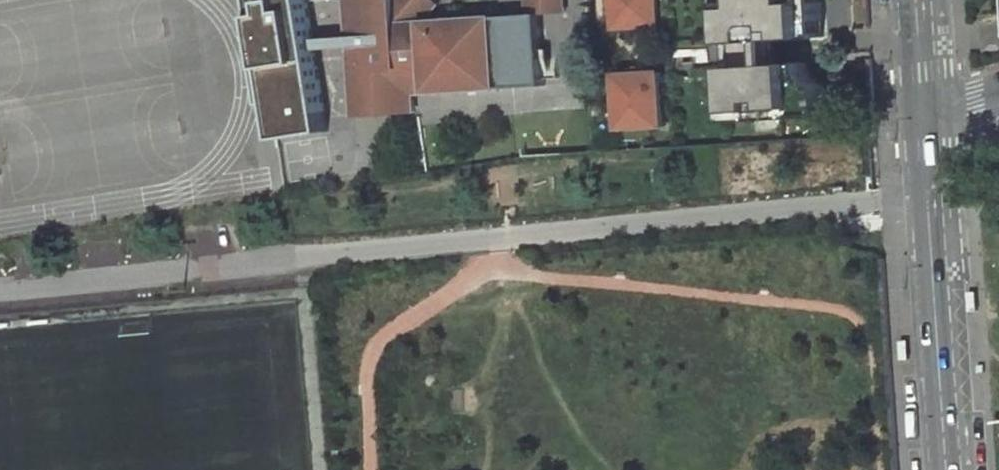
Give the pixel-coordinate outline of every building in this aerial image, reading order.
[(326,132),(307,0),(252,0),(255,18),(259,18),(261,32),(257,32),(267,104),(272,103),(277,140),(280,139),(326,132)] [(354,81),(375,80),(377,112),(416,110),(415,93),(546,85),(545,79),(560,78),(560,70),(545,71),(542,14),(531,15),(424,21),(399,23),(397,0),(349,0),(354,81)] [(399,23),(424,21),(439,5),(434,0),(397,0),(399,23)] [(531,15),(542,14),(567,13),(566,0),(530,0),(531,15)] [(613,28),(658,25),(656,0),(612,0),(613,28)] [(724,42),(731,42),(732,66),(725,67),(728,122),(807,117),(806,105),(826,104),(825,85),(824,85),(818,83),(813,79),(808,70),(807,66),(807,61),(782,63),(780,39),(821,36),(819,0),(721,0),(724,42)] [(347,45),(324,47),(329,120),(353,119),(347,45)] [(632,73),(616,74),(619,129),(664,126),(661,71),(646,72),(632,73)] [(375,80),(354,81),(356,113),(377,112),(375,80)] [(827,116),(826,104),(806,105),(807,117),(827,116)]
